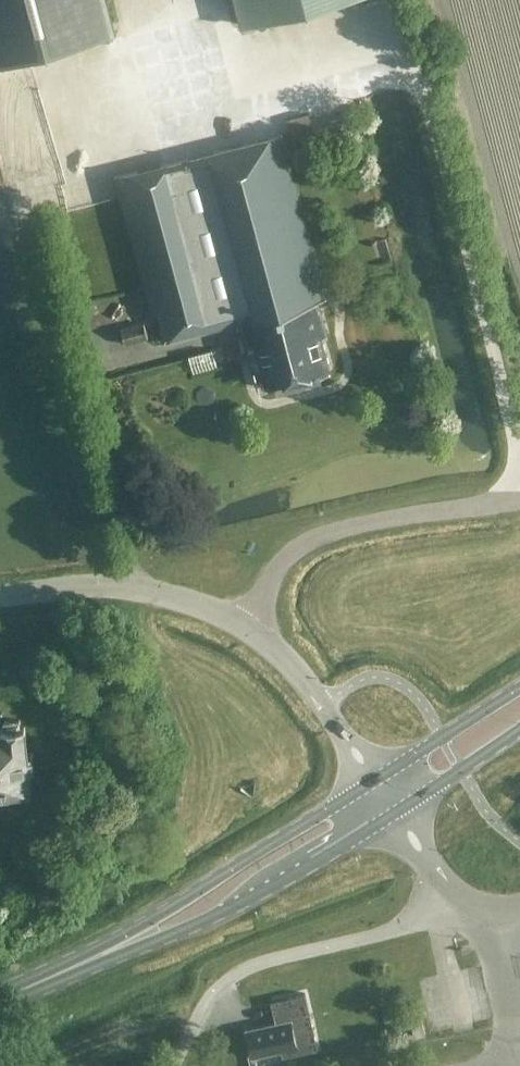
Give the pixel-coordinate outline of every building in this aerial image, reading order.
[(114,30),(106,0),(0,0),(0,61),(114,30)] [(239,25),(333,0),(233,0),(239,25)] [(155,313),(156,316),(149,318),(147,311),(124,317),(126,325),(121,327),(125,342),(147,336),(146,332),(159,329),(162,341),(242,321),(248,345),(254,344),(265,387),(330,370),(321,337),(326,335),(317,301),(325,298),(281,133),(113,176),(149,315),(155,313)] [(217,348),(193,353),(197,372),(221,367),(217,348)] [(19,719),(3,720),(4,727),(0,727),(0,729),(0,732),(0,791),(8,790),(8,789),(29,787),(28,773),(29,773),(28,767),(34,767),(32,751),(27,751),(24,725),(19,725),(19,719)] [(317,1048),(305,992),(275,999),(280,1024),(276,1025),(275,1022),(246,1029),(252,1055),(280,1049),(282,1056),(317,1048)] [(410,1021),(414,1036),(425,1033),(421,1018),(410,1021)]
